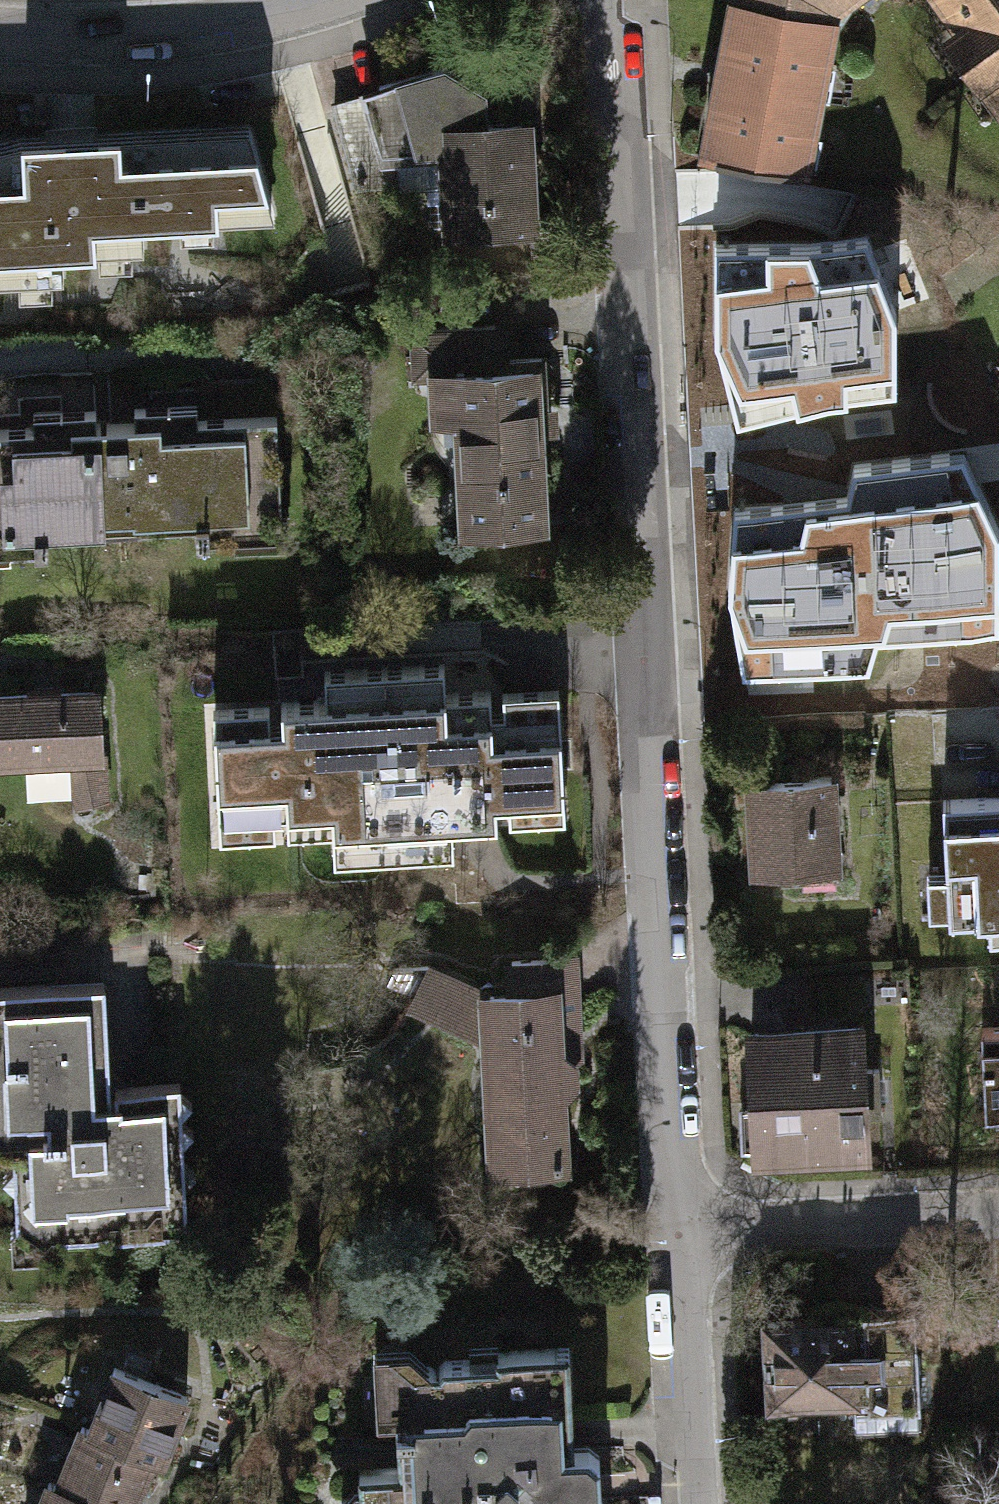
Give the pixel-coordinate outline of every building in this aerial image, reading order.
[(707,157),(793,174),(825,19),(731,0),(726,0),(694,154),(707,157)] [(825,19),(835,0),(731,0),(825,19)] [(953,1),(941,10),(998,91),(998,0),(953,0),(953,1)] [(535,159),(533,121),(489,123),(486,95),(445,66),(409,80),(361,94),(364,102),(381,100),(403,187),(448,186),(448,228),(530,228),(530,159),(535,159)] [(364,102),(335,111),(355,189),(403,187),(381,100),(364,102)] [(0,146),(0,282),(67,279),(66,254),(146,250),(145,226),(276,218),(250,129),(24,139),(0,146)] [(868,235),(810,244),(716,243),(715,336),(736,418),(828,394),(897,386),(895,312),(868,235)] [(545,434),(541,357),(506,359),(505,324),(413,329),(416,374),(435,373),(437,417),(458,416),(464,529),(540,525),(536,434),(545,434)] [(134,408),(135,424),(98,425),(97,410),(62,412),(63,427),(0,430),(0,531),(9,530),(10,551),(49,550),(48,529),(196,522),(197,540),(235,538),(234,518),(282,516),(278,417),(170,421),(169,407),(134,408)] [(738,505),(729,595),(744,667),(871,662),(880,634),(977,628),(998,623),(998,526),(965,449),(855,462),(848,493),(738,505)] [(444,665),(323,672),(325,704),(281,706),(282,723),(268,724),(267,707),(212,709),(219,831),(273,828),(272,808),(283,807),(284,829),(331,826),(333,851),(453,844),(452,820),(495,818),(494,799),(508,798),(509,816),(562,813),(556,691),(504,694),(505,713),(488,714),(487,694),(446,696),(444,665)] [(0,695),(0,760),(98,757),(95,692),(0,695)] [(851,857),(848,753),(752,756),(755,860),(851,857)] [(920,916),(934,916),(936,947),(998,946),(998,779),(933,782),(937,853),(918,855),(920,916)] [(512,963),(513,991),(555,990),(573,989),(572,960),(512,963)] [(389,987),(487,1036),(485,993),(431,967),(393,968),(389,987)] [(104,985),(0,986),(0,1117),(14,1131),(15,1162),(5,1173),(17,1182),(18,1227),(60,1225),(60,1234),(186,1228),(184,1184),(194,1172),(183,1160),(183,1141),(190,1130),(179,1120),(180,1112),(188,1102),(178,1092),(177,1086),(111,1090),(104,985)] [(562,1165),(555,990),(513,991),(485,993),(487,1036),(492,1168),(562,1165)] [(994,1100),(998,1100),(998,1025),(983,1025),(984,1067),(994,1067),(994,1100)] [(750,1034),(756,1157),(864,1151),(862,1119),(879,1118),(877,1073),(861,1073),(859,1029),(750,1034)] [(761,1321),(765,1397),(861,1393),(862,1426),(913,1423),(907,1303),(804,1308),(804,1319),(761,1321)] [(570,1349),(498,1351),(499,1362),(474,1365),(473,1360),(443,1361),(433,1368),(394,1369),(397,1469),(362,1470),(363,1503),(606,1503),(604,1444),(573,1445),(570,1349)] [(114,1367),(89,1432),(152,1455),(163,1459),(172,1435),(187,1395),(114,1367)] [(152,1455),(89,1432),(80,1428),(78,1433),(57,1490),(94,1503),(134,1503),(139,1490),(152,1455)] [(57,1490),(48,1487),(41,1503),(94,1503),(57,1490)]
